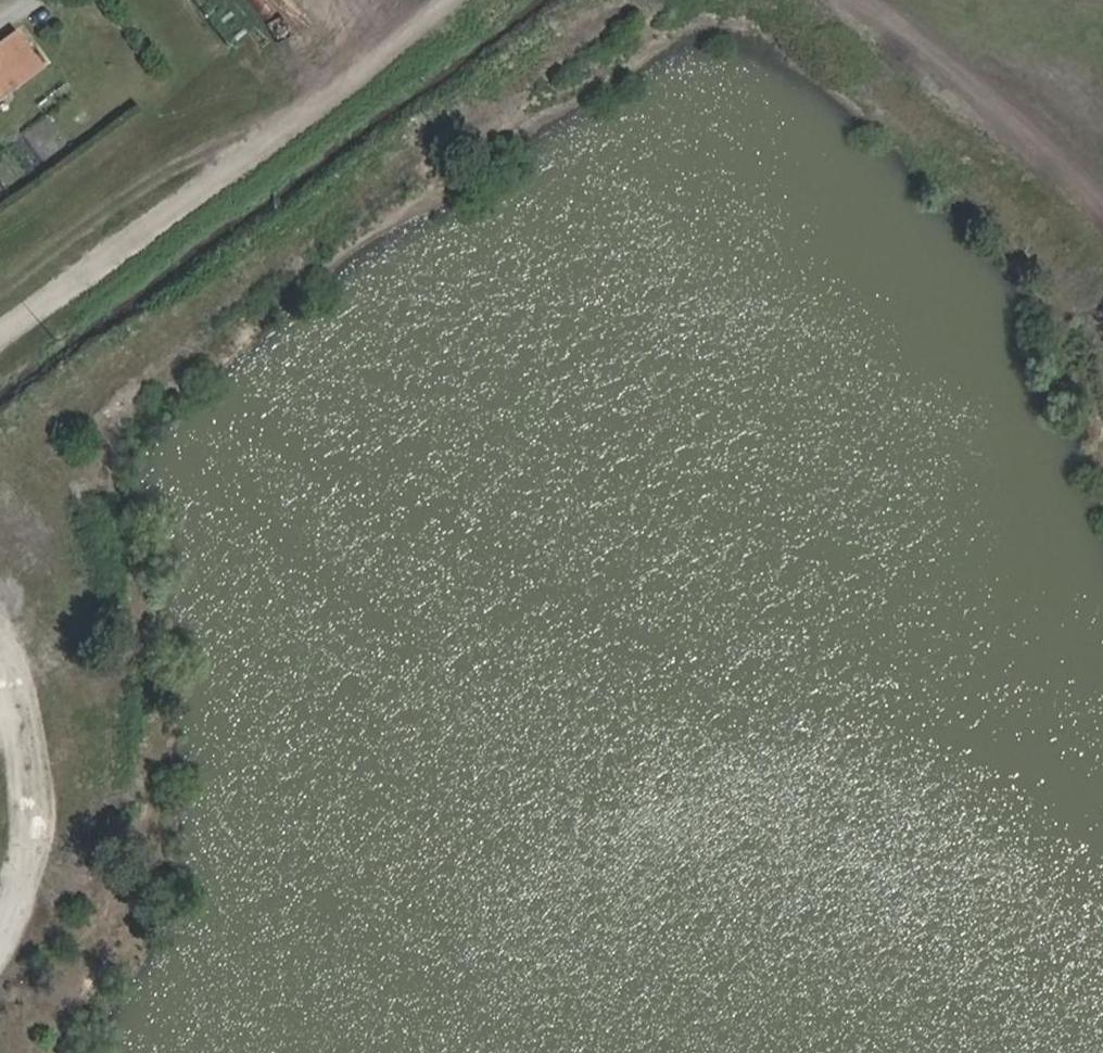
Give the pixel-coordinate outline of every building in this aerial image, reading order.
[(0,32),(0,90),(27,70),(0,32)]
